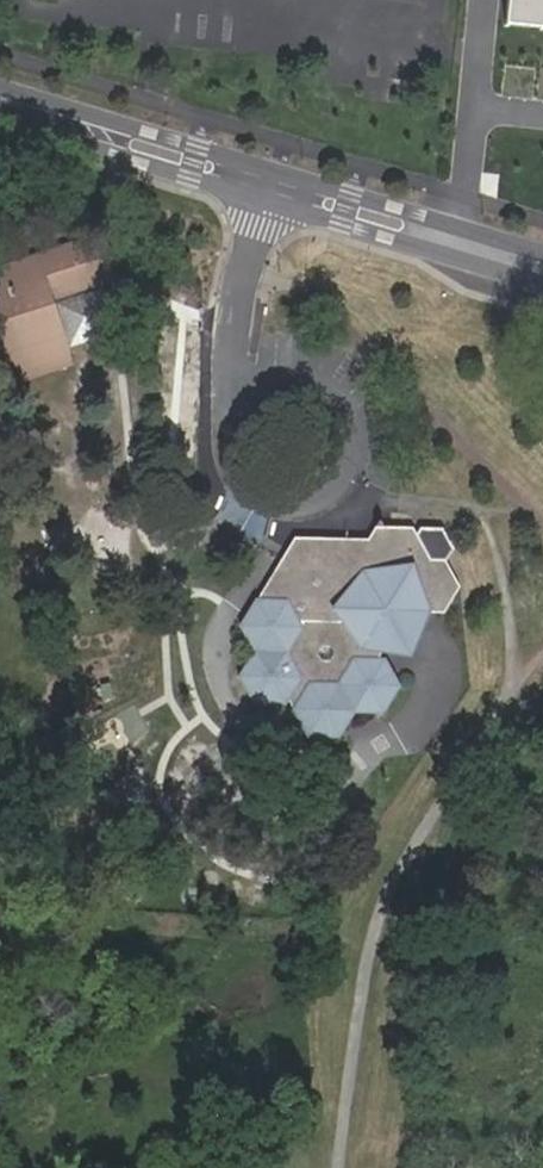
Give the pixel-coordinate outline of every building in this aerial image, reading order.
[(0,279),(0,340),(13,376),(74,355),(56,299),(106,280),(92,239),(0,267),(0,268),(2,278),(0,279)] [(383,709),(397,687),(378,652),(407,649),(428,611),(439,611),(454,584),(439,560),(426,556),(408,530),(379,524),(374,521),(368,532),(364,537),(293,539),(239,626),(249,649),(237,676),(252,703),(285,703),(291,693),(296,695),(290,709),(304,732),(338,735),(353,709),(383,709)]
